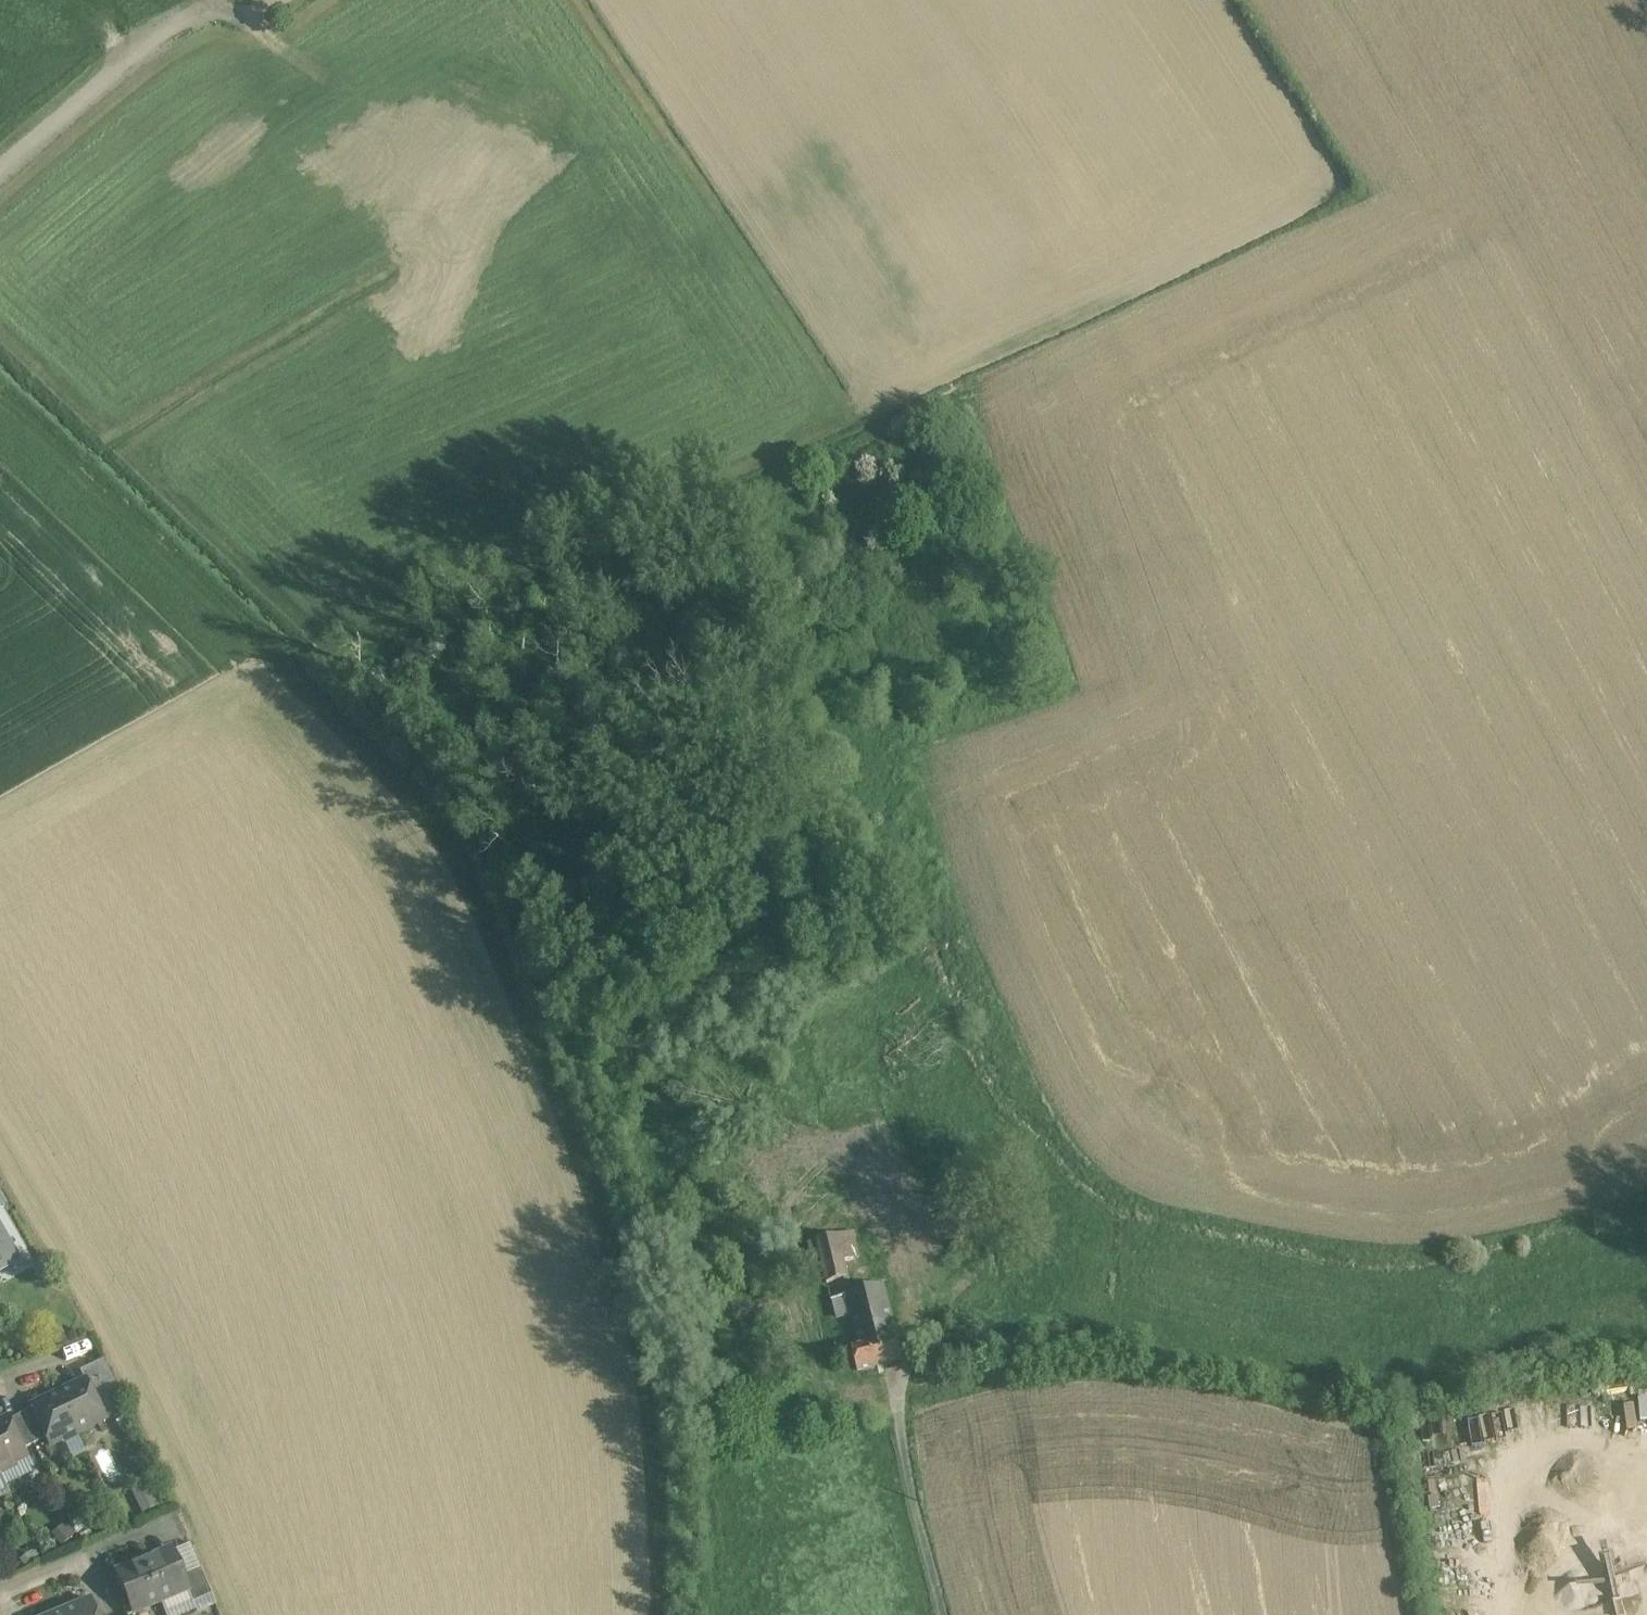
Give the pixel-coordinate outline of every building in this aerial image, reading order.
[(18,1259),(0,1228),(0,1270),(18,1259)] [(860,1258),(855,1239),(853,1232),(816,1241),(827,1285),(849,1279),(845,1262),(860,1258)] [(849,1279),(831,1284),(827,1285),(831,1300),(853,1294),(849,1279)] [(903,1359),(900,1347),(884,1287),(847,1296),(861,1348),(861,1349),(853,1351),(858,1371),(903,1359)] [(851,1314),(849,1305),(847,1296),(834,1300),(839,1317),(851,1314)] [(104,1360),(79,1371),(84,1382),(85,1381),(95,1401),(118,1390),(104,1360)] [(84,1382),(58,1394),(78,1438),(91,1431),(93,1426),(104,1421),(95,1401),(85,1381),(84,1382)] [(58,1394),(30,1407),(31,1410),(45,1439),(49,1447),(60,1442),(65,1444),(78,1438),(58,1394)] [(45,1439),(31,1410),(20,1415),(33,1444),(45,1439)] [(33,1444),(20,1415),(8,1421),(22,1450),(33,1444)] [(7,1419),(0,1423),(0,1475),(13,1469),(15,1464),(26,1459),(22,1450),(8,1421),(7,1419)] [(171,1550),(143,1562),(160,1602),(187,1591),(188,1590),(182,1576),(171,1550)] [(143,1562),(115,1574),(132,1614),(160,1602),(143,1562)] [(201,1569),(182,1576),(188,1590),(187,1591),(192,1603),(211,1595),(201,1569)] [(62,1612),(63,1614),(96,1614),(90,1600),(62,1612)]
